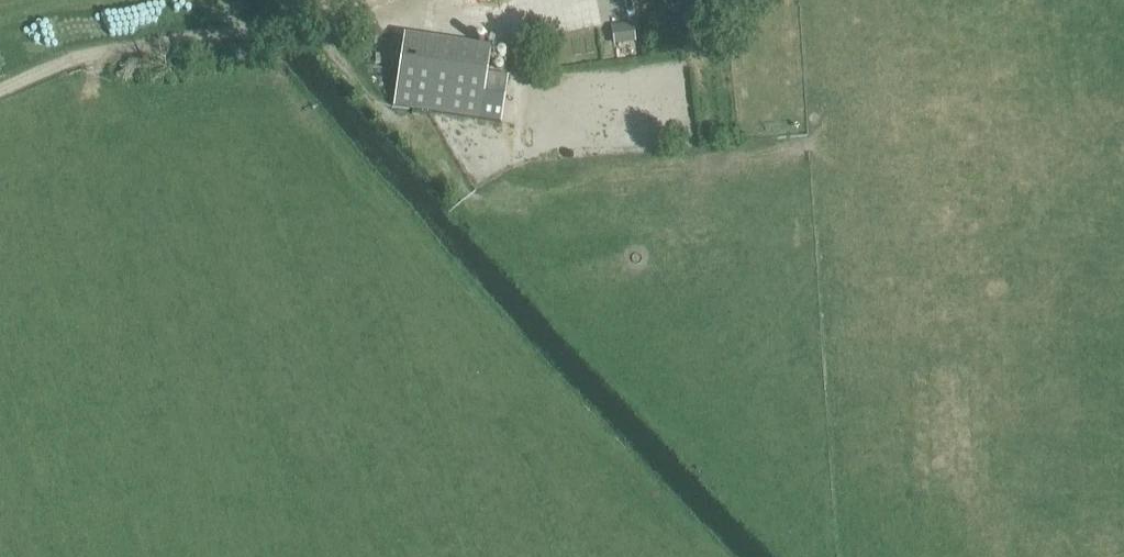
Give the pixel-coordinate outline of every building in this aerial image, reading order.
[(504,54),(416,54),(416,125),(504,125),(504,54)]
